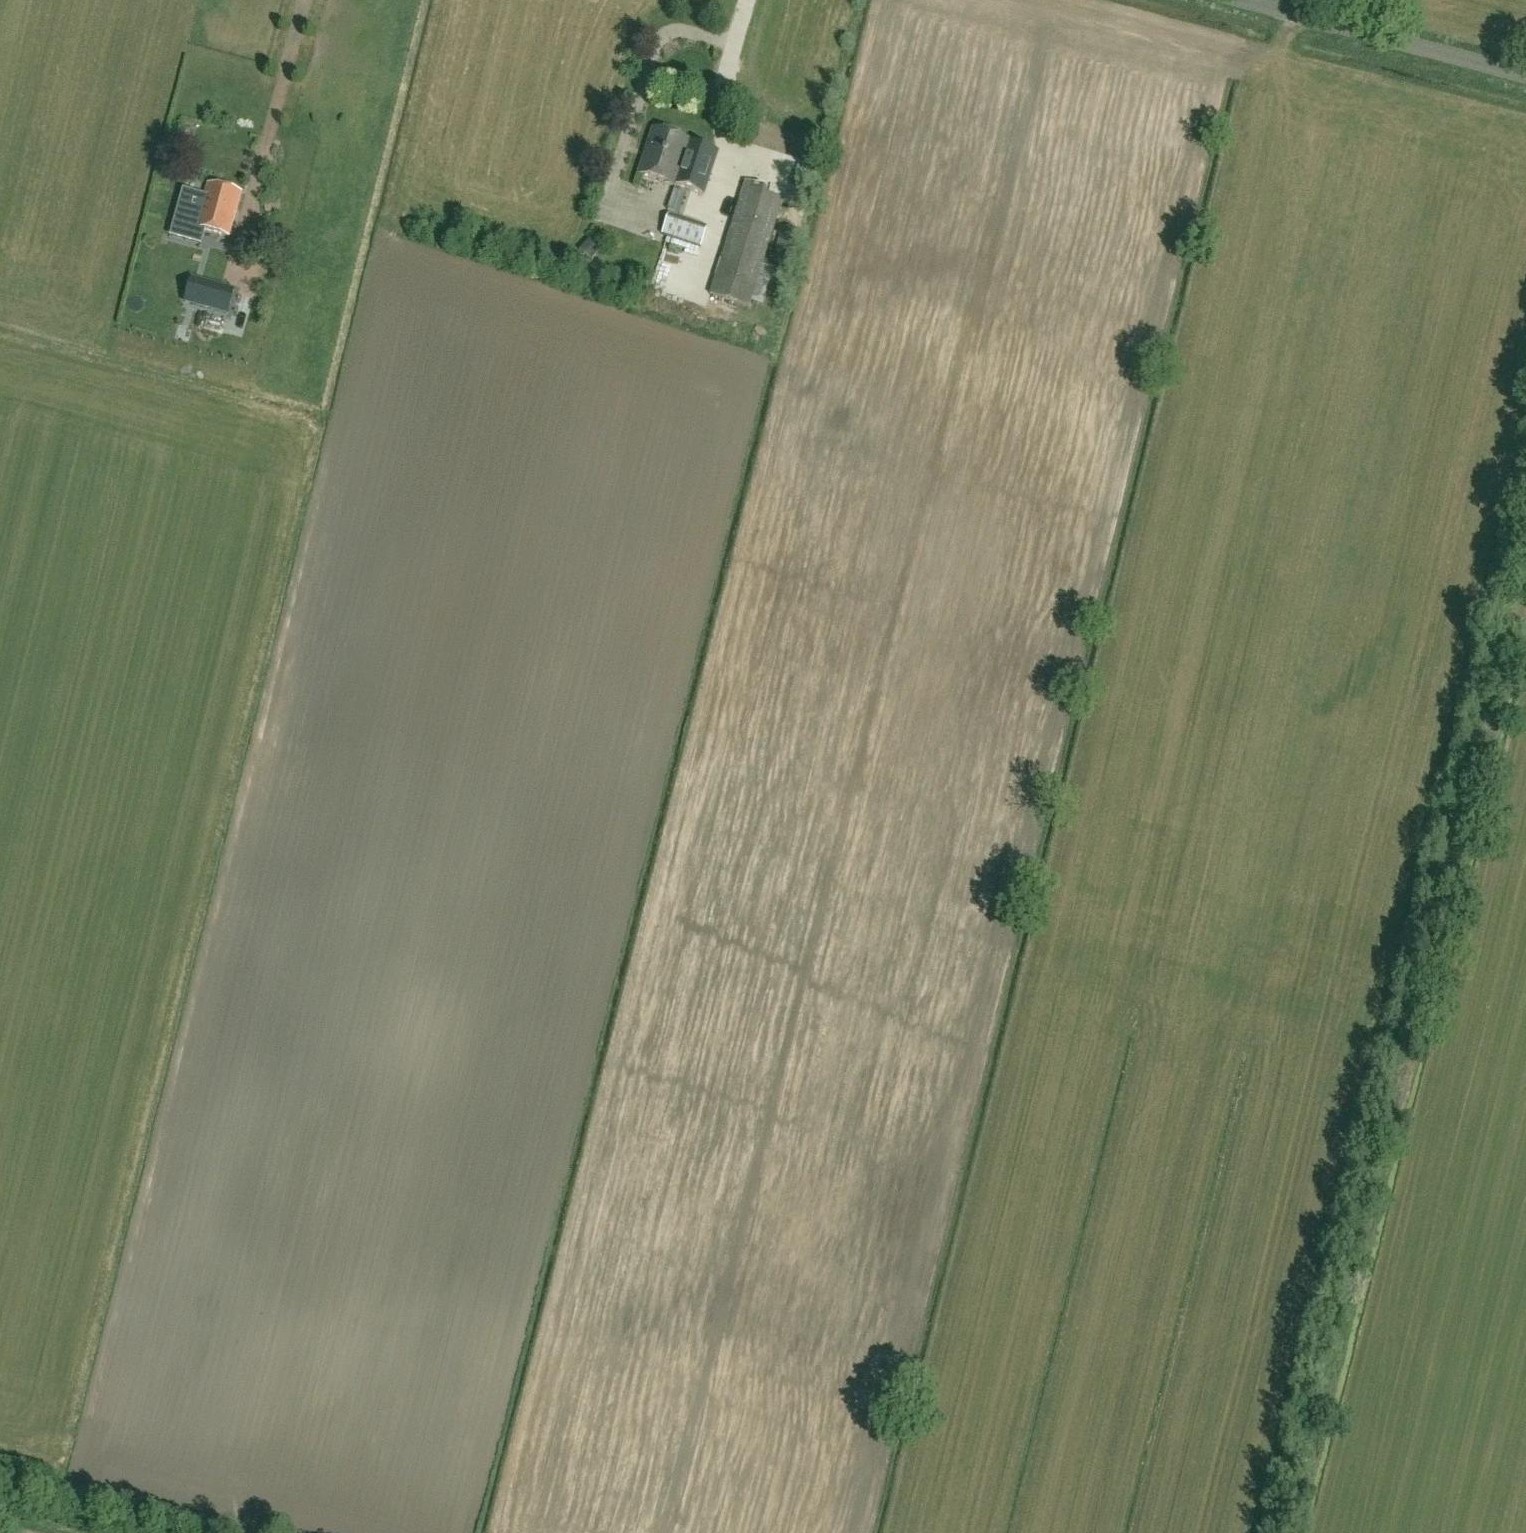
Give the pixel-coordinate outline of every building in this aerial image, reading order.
[(689,143),(690,140),(652,128),(637,177),(674,188),(675,185),(689,143)] [(714,151),(689,143),(675,185),(701,193),(714,151)] [(210,182),(202,210),(186,205),(180,228),(196,233),(198,226),(229,235),(241,191),(210,182)] [(748,306),(782,198),(744,186),(710,293),(748,306)] [(662,236),(702,249),(708,227),(669,215),(662,236)] [(592,236),(579,252),(591,262),(604,246),(592,236)] [(195,287),(191,311),(240,318),(243,294),(195,287)]
